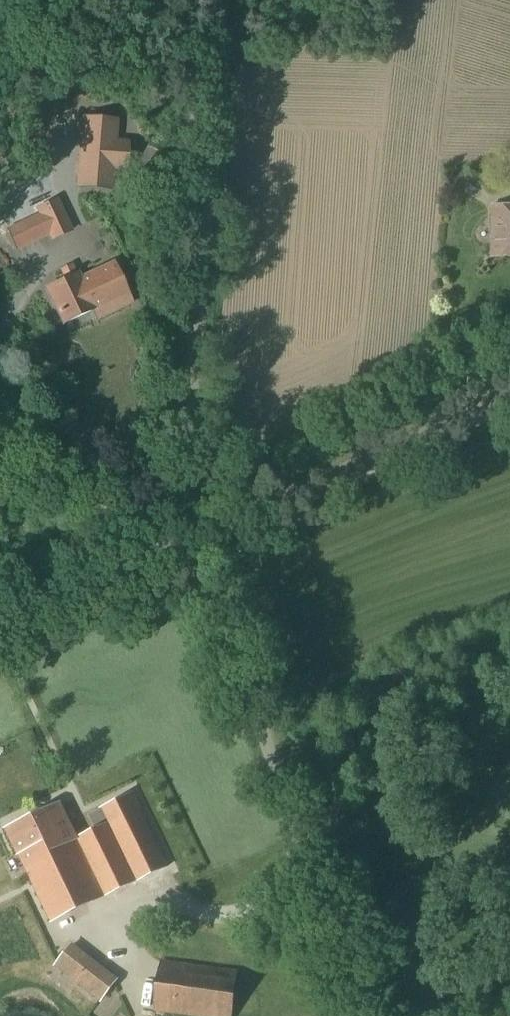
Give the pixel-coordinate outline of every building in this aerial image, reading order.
[(83,120),(78,173),(77,184),(110,187),(112,168),(124,169),(125,155),(126,141),(114,140),(116,123),(83,120)] [(57,199),(36,209),(38,214),(48,236),(51,242),(73,232),(57,199)] [(493,207),(492,257),(509,257),(509,208),(493,207)] [(48,236),(38,214),(6,229),(16,251),(48,236)] [(93,285),(82,290),(76,277),(77,277),(72,265),(60,271),(65,282),(48,290),(62,321),(88,309),(92,318),(129,300),(114,269),(90,279),(93,285)] [(76,838),(69,824),(59,803),(6,829),(51,921),(103,896),(104,897),(168,867),(132,792),(88,814),(88,815),(95,829),(76,838)] [(114,1003),(129,977),(74,946),(59,973),(114,1003)] [(237,970),(160,960),(153,1012),(180,1015),(232,1015),(237,970)]
